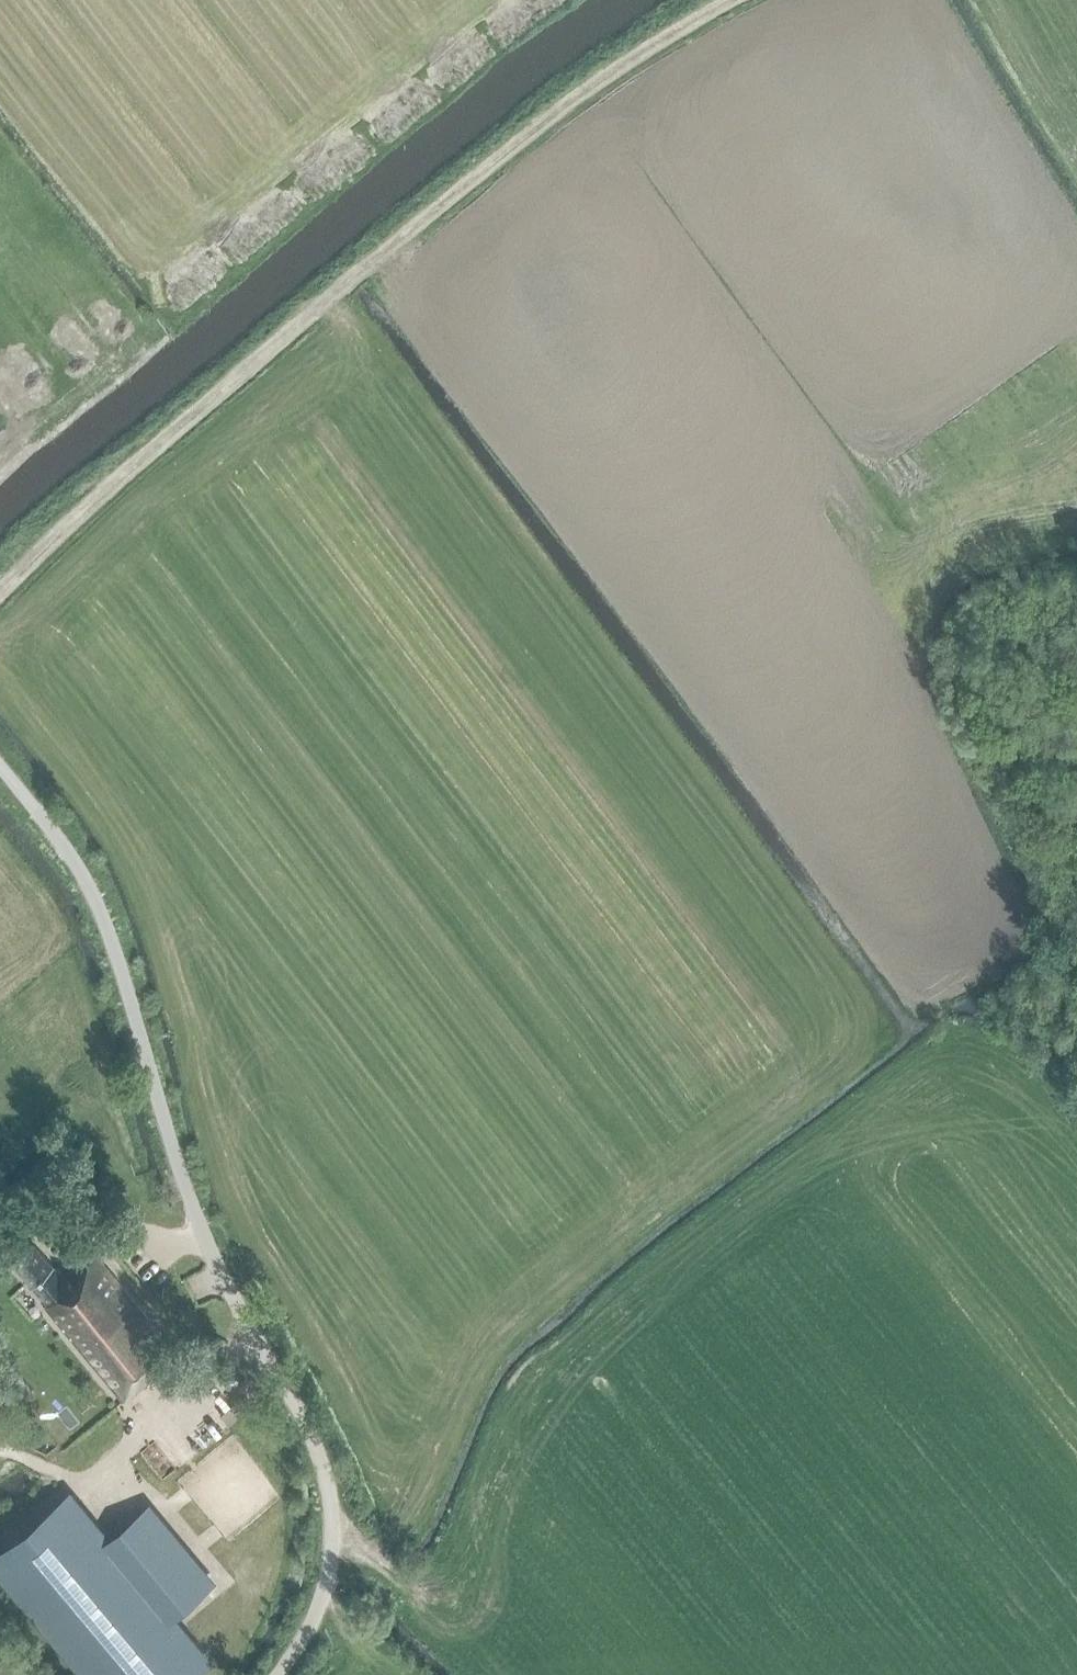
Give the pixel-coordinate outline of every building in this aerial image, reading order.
[(160,1365),(174,1353),(92,1255),(61,1280),(31,1245),(10,1263),(46,1306),(44,1308),(122,1401),(162,1368),(160,1365)] [(58,1253),(62,1258),(69,1252),(65,1247),(58,1253)] [(214,1405),(231,1423),(251,1405),(234,1387),(214,1405)] [(86,1674),(183,1674),(204,1657),(165,1611),(206,1577),(153,1514),(112,1547),(74,1501),(0,1562),(0,1572),(86,1674)]
